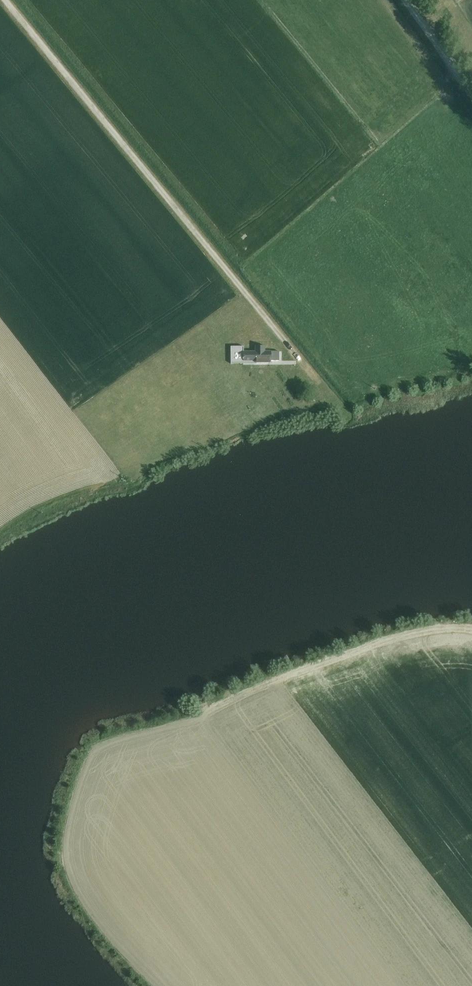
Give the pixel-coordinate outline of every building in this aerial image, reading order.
[(229,363),(271,363),(271,359),(278,359),(278,349),(265,350),(265,344),(254,344),(254,350),(244,350),(244,344),(229,344),(229,363)]
